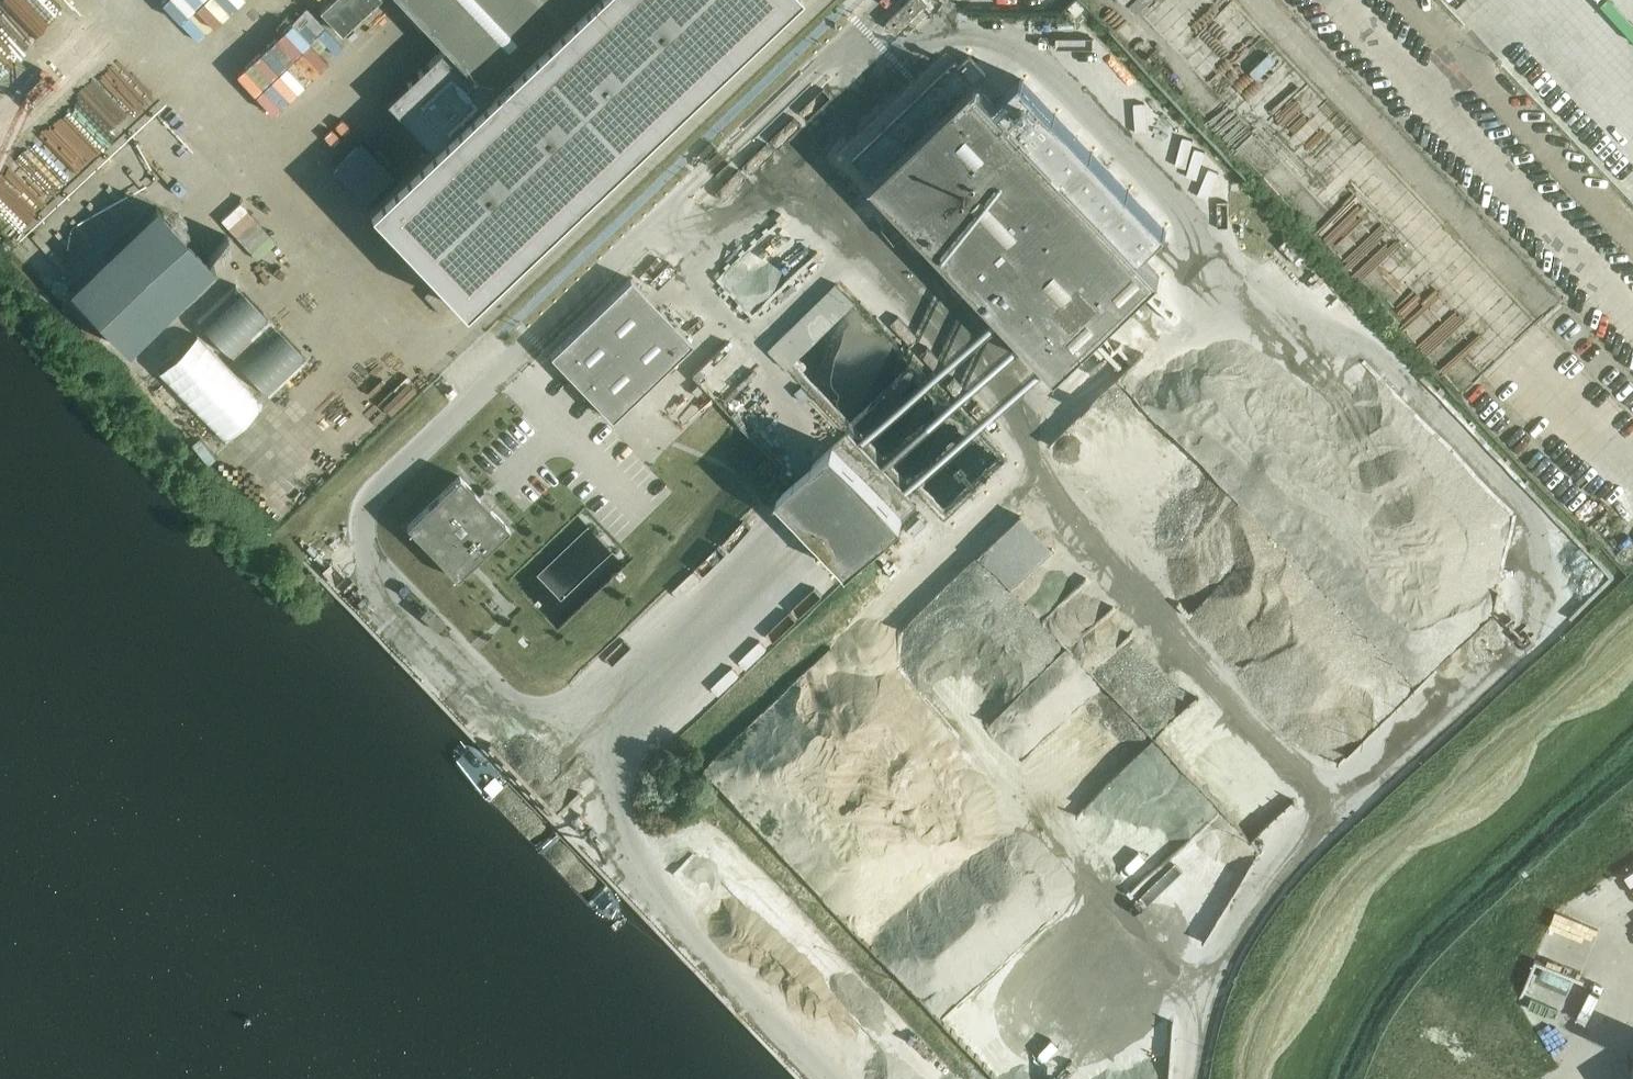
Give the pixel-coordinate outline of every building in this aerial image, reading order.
[(444,45),(445,46),(387,101),(431,149),(369,208),(464,308),(789,0),(402,0),(444,45)] [(928,2),(926,0),(908,0),(886,21),(896,32),(928,2)] [(1141,255),(1167,230),(1020,76),(994,101),(976,83),(986,73),(969,55),(959,64),(955,60),(853,159),(1057,372),(1159,274),(1141,255)] [(362,141),(333,169),(365,203),(394,175),(362,141)] [(612,419),(692,342),(630,278),(550,354),(612,419)] [(836,283),(827,292),(825,293),(844,313),(846,311),(855,301),(836,283)] [(816,339),(844,313),(825,293),(798,320),(816,339)] [(798,320),(796,322),(769,349),(787,368),(814,341),(816,339),(798,320)] [(847,572),(917,506),(847,432),(776,499),(847,572)] [(479,496),(459,476),(407,526),(457,578),(509,528),(490,508),(491,508),(492,507),(494,504),(495,502),(496,498),(495,494),(493,491),(490,490),(486,490),(483,491),(479,496)] [(1026,592),(1073,552),(1041,514),(994,554),(1026,592)] [(1059,785),(1072,780),(1059,753),(1047,758),(1059,785)]
